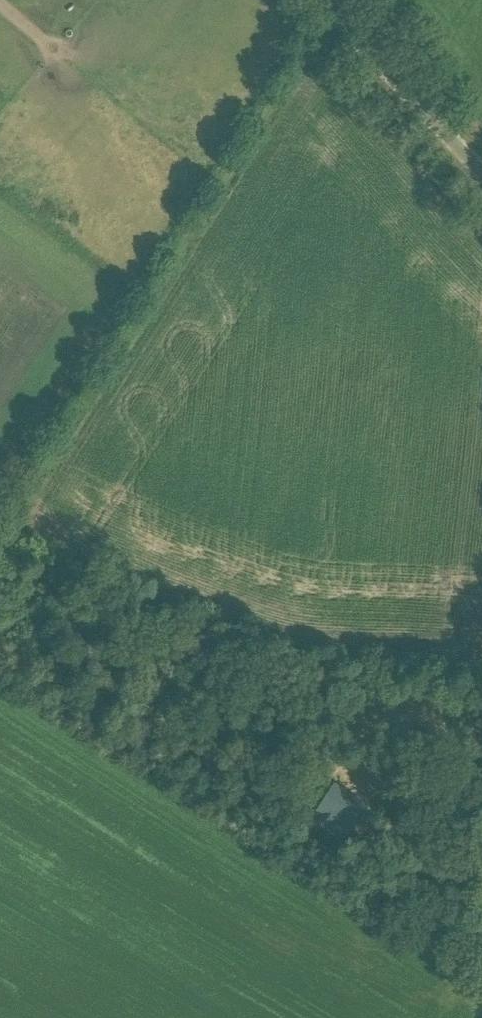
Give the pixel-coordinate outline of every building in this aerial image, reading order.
[(308,824),(339,844),(363,808),(332,788),(308,824)] [(407,870),(424,873),(426,861),(410,858),(407,870)]
